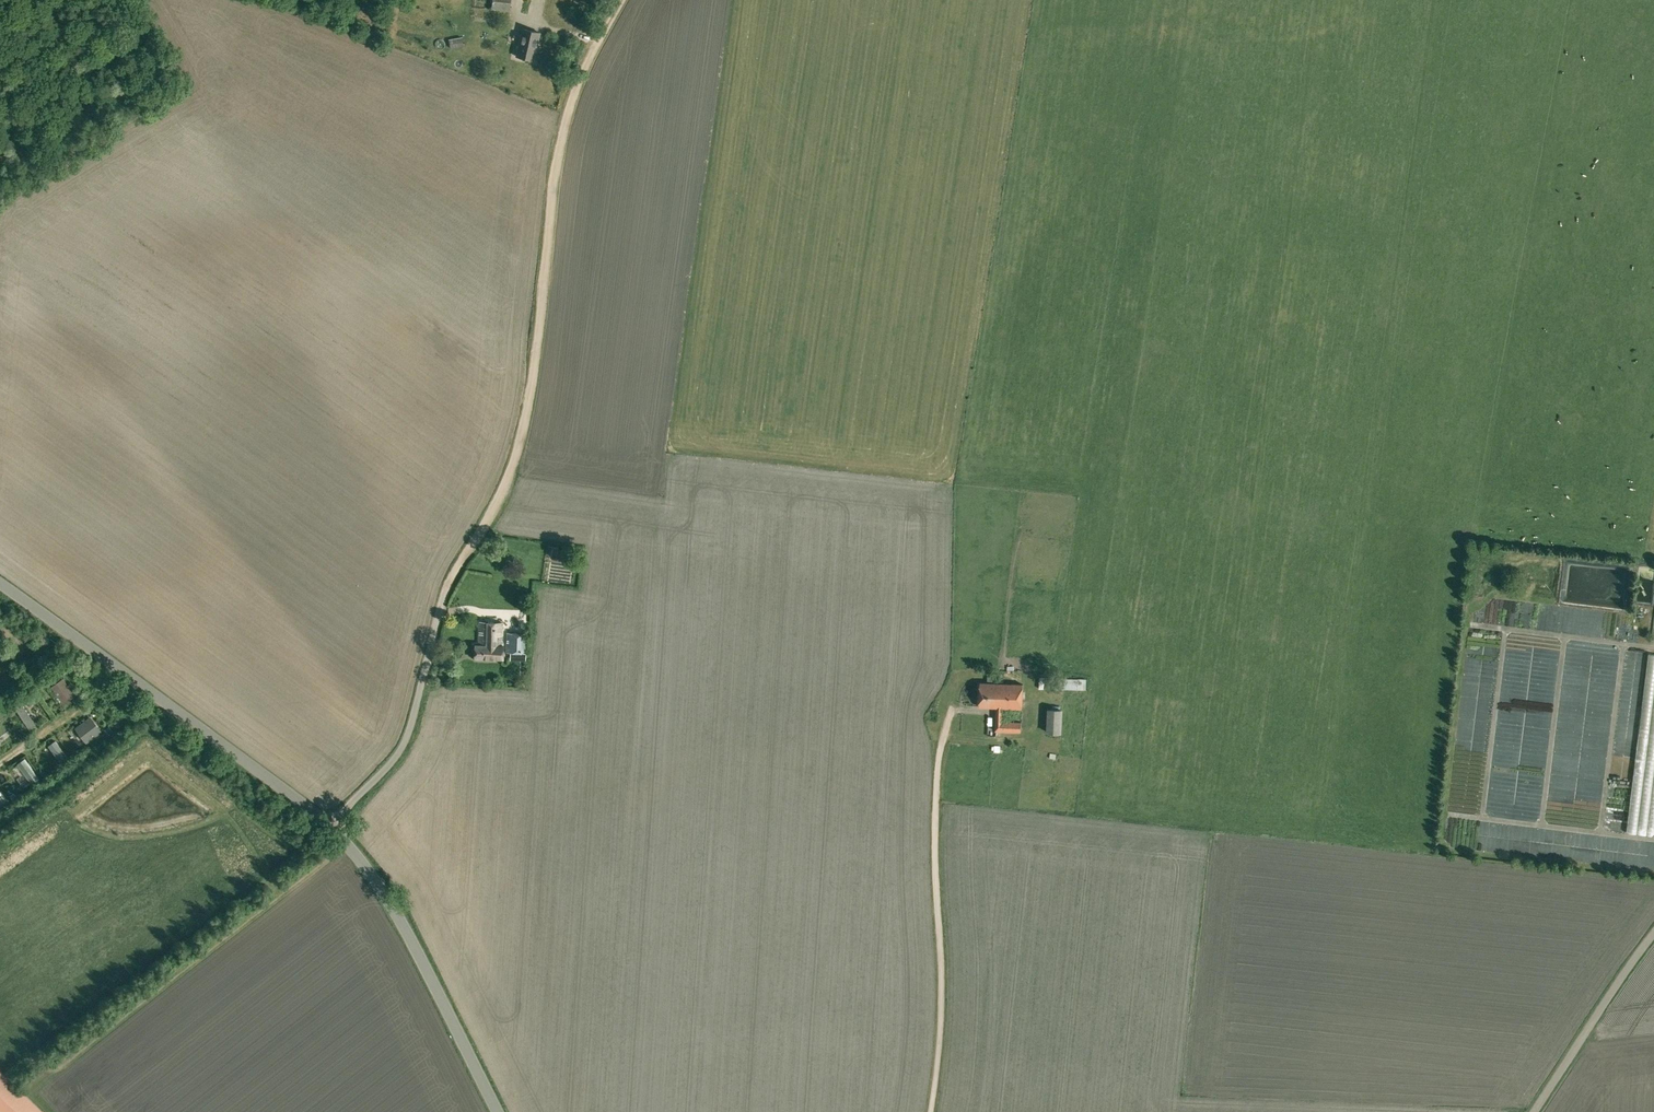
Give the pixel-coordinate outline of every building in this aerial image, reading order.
[(509,14),(510,0),(492,0),(492,8),(501,9),(501,13),(509,14)] [(516,56),(534,60),(540,32),(522,28),(516,56)] [(449,40),(450,48),(464,46),(462,37),(449,40)] [(474,658),(502,659),(503,645),(502,645),(503,622),(479,622),(479,644),(475,644),(474,658)] [(509,656),(514,656),(514,652),(527,653),(527,633),(507,632),(506,652),(509,652),(509,656)] [(1039,688),(1064,689),(1065,678),(1040,677),(1039,688)] [(74,695),(62,678),(51,686),(63,703),(74,695)] [(995,731),(1021,732),(1021,721),(1004,721),(1004,707),(1022,708),(1023,684),(980,682),(979,706),(996,707),(995,731)] [(15,707),(29,728),(35,724),(21,703),(15,707)] [(1046,732),(1062,733),(1063,709),(1047,709),(1046,732)] [(77,730),(86,743),(100,732),(90,719),(77,730)] [(105,729),(109,734),(113,731),(109,726),(105,729)] [(68,759),(55,741),(49,745),(62,763),(68,759)] [(38,778),(25,759),(18,764),(32,783),(38,778)] [(39,771),(43,777),(47,774),(43,768),(39,771)] [(1,791),(0,792),(0,810),(10,802),(1,791)] [(10,795),(14,801),(18,798),(13,792),(10,795)] [(0,1090),(0,1111),(44,1111),(10,1080),(0,1090)]
